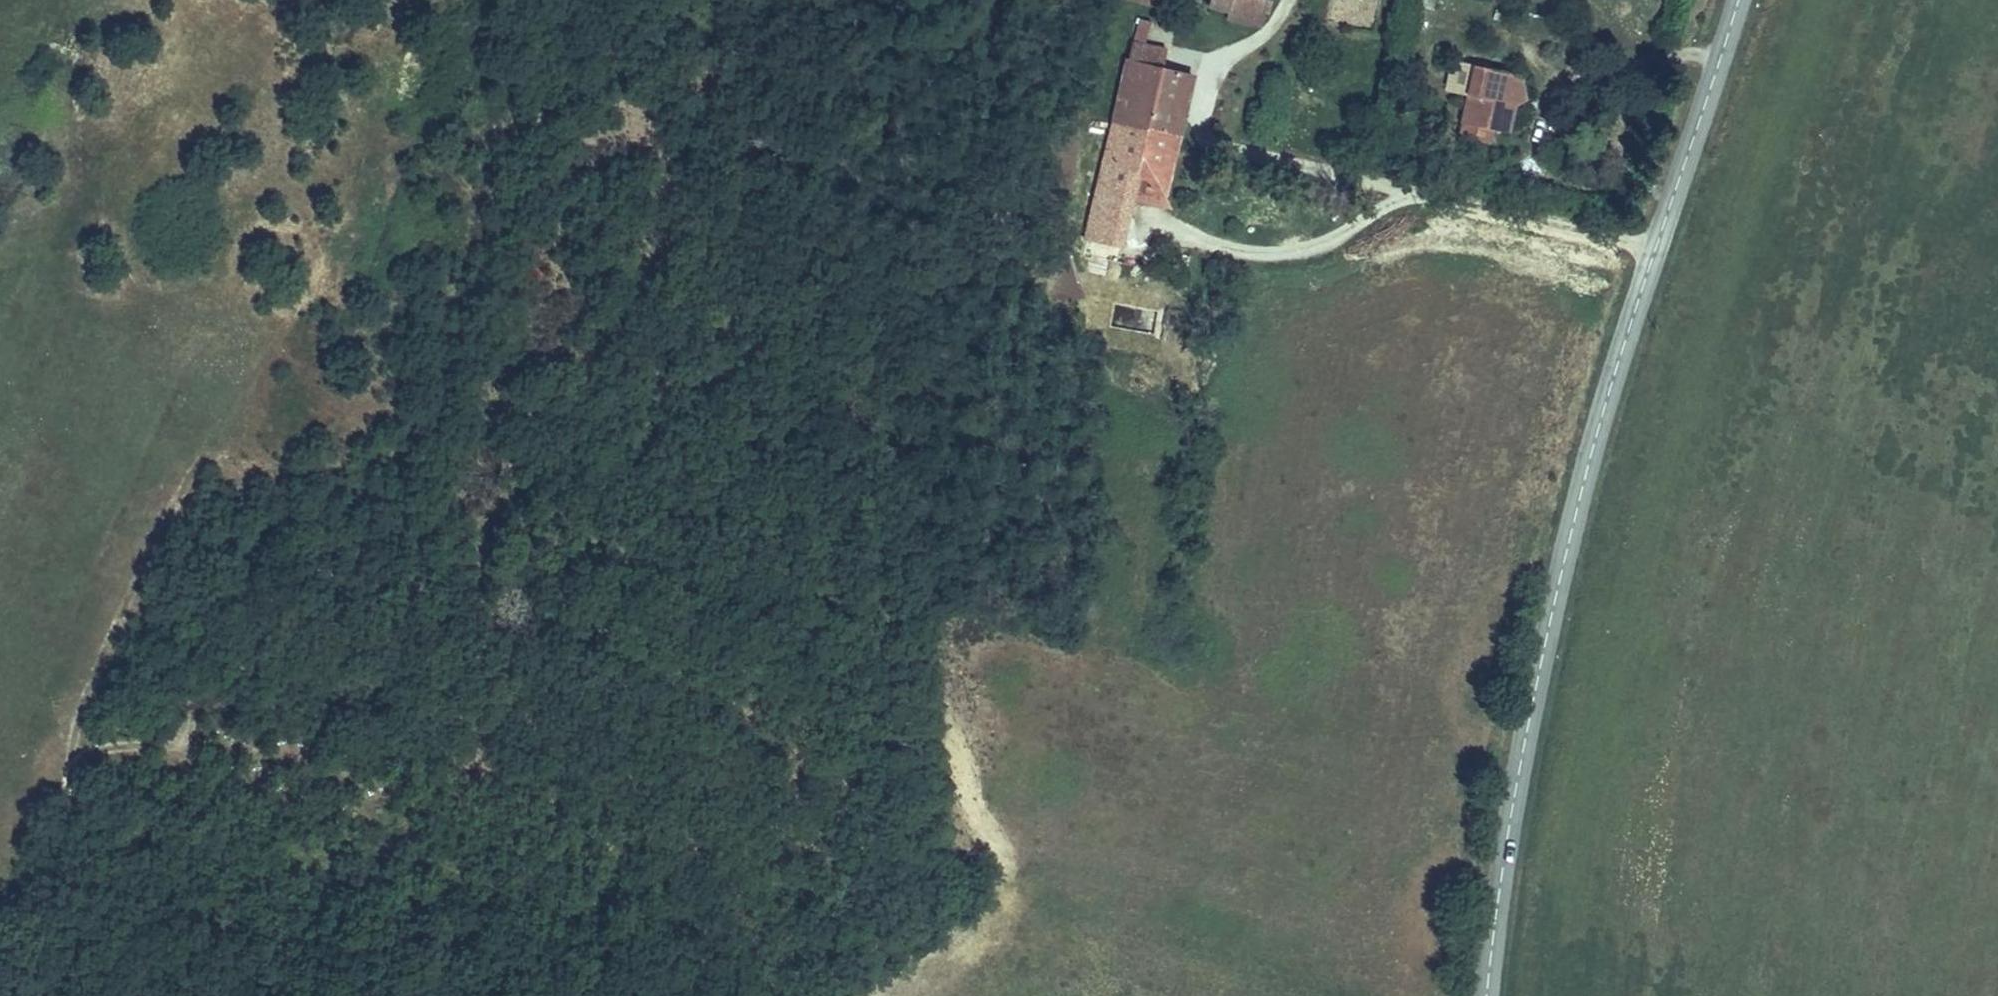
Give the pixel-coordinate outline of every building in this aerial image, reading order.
[(1206,9),(1258,21),(1264,0),(1208,0),(1206,9)] [(1130,15),(1125,38),(1141,41),(1145,18),(1130,15)] [(1160,45),(1141,41),(1125,38),(1120,61),(1156,68),(1160,45)] [(1156,68),(1120,61),(1110,109),(1107,120),(1177,136),(1189,75),(1156,68)] [(1517,78),(1474,69),(1457,142),(1489,149),(1492,135),(1503,137),(1517,78)] [(1177,136),(1107,120),(1096,171),(1135,180),(1167,186),(1177,136)] [(1133,196),(1135,180),(1096,171),(1092,187),(1133,196)] [(1084,233),(1105,237),(1112,200),(1092,195),(1084,233)] [(1130,204),(1112,200),(1105,237),(1122,241),(1130,204)]
